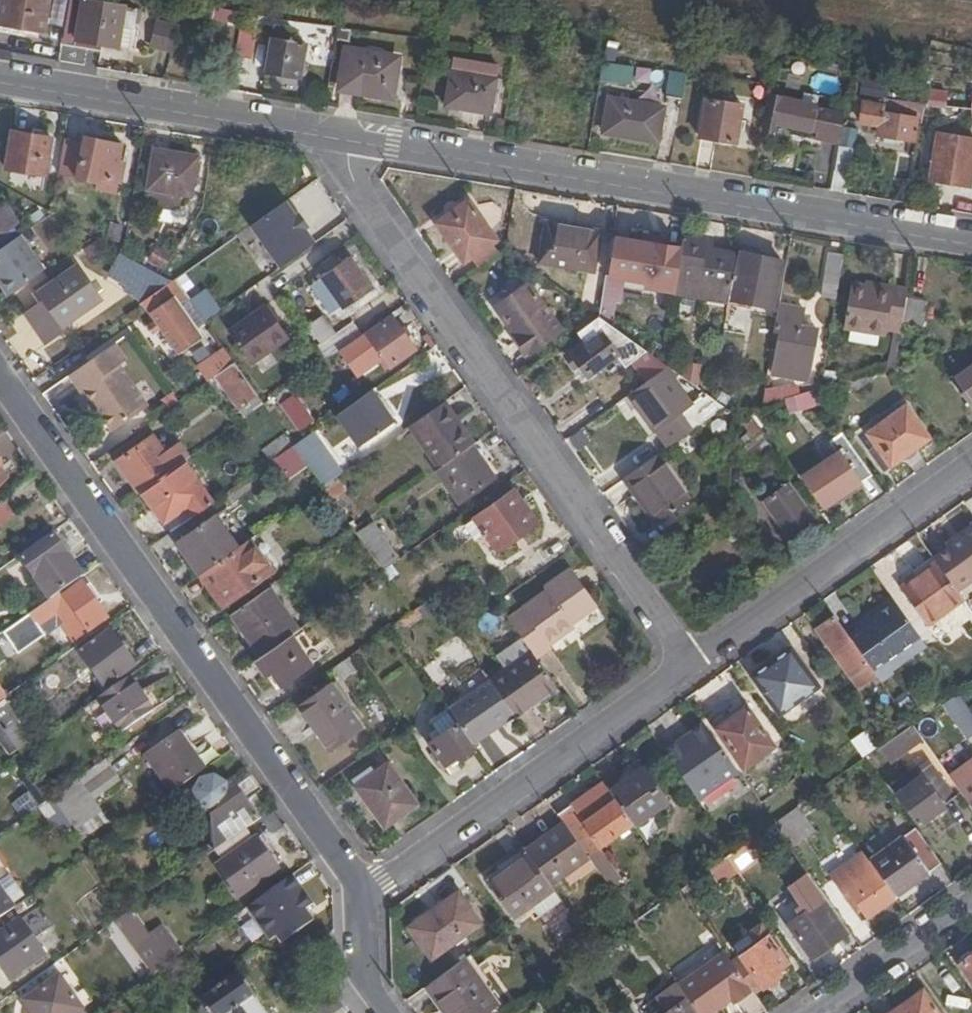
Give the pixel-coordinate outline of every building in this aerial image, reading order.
[(0,1),(0,32),(20,36),(21,28),(45,33),(50,0),(0,0),(0,1)] [(62,44),(100,51),(102,46),(129,49),(136,9),(84,2),(84,0),(69,0),(62,44)] [(215,8),(185,3),(183,15),(212,20),(215,8)] [(155,20),(151,50),(176,53),(180,23),(155,20)] [(296,29),(274,25),(272,37),(265,73),(298,80),(305,44),(294,42),(296,29)] [(352,30),(338,29),(337,38),(350,40),(352,30)] [(259,34),(244,31),(239,58),(254,61),(259,34)] [(398,57),(345,48),(338,90),(392,99),(398,57)] [(496,66),(454,59),(445,105),(490,112),(496,66)] [(600,63),(598,82),(631,86),(634,67),(600,63)] [(813,63),(807,95),(837,100),(842,68),(813,63)] [(681,100),(684,74),(669,72),(665,97),(681,100)] [(663,107),(611,98),(604,134),(657,144),(663,107)] [(742,106),(705,99),(698,136),(735,142),(742,106)] [(821,111),(772,100),(767,127),(776,130),(777,123),(817,131),(821,111)] [(886,107),(864,103),(862,123),(878,125),(877,135),(914,141),(917,121),(884,114),(886,107)] [(827,112),(824,130),(837,132),(840,114),(827,112)] [(50,139),(12,132),(5,169),(42,176),(50,139)] [(939,134),(932,181),(968,187),(971,163),(971,140),(939,134)] [(121,144),(84,139),(76,178),(99,182),(98,193),(117,195),(120,181),(123,163),(117,162),(121,144)] [(838,146),(834,171),(848,174),(853,149),(838,146)] [(196,156),(155,150),(148,190),(189,198),(196,156)] [(436,225),(464,264),(473,258),(478,266),(499,252),(493,244),(496,241),(467,201),(436,225)] [(287,202),(252,226),(281,267),(315,243),(287,202)] [(18,223),(7,207),(0,212),(0,236),(18,223)] [(546,223),(600,232),(601,230),(547,220),(546,223)] [(593,273),(600,232),(546,223),(539,263),(593,273)] [(121,226),(111,224),(108,240),(118,242),(121,226)] [(0,248),(0,277),(11,293),(46,268),(22,233),(0,248)] [(705,243),(682,239),(672,294),(728,303),(729,300),(734,265),(736,255),(704,250),(705,243)] [(607,277),(600,317),(601,318),(609,324),(615,292),(621,293),(624,280),(646,283),(654,245),(619,240),(612,277),(607,277)] [(162,270),(172,257),(157,247),(147,261),(162,270)] [(112,248),(103,263),(112,268),(121,254),(112,248)] [(124,255),(121,254),(112,268),(146,287),(154,273),(124,255)] [(740,266),(734,265),(729,300),(757,304),(774,307),(782,261),(742,254),(740,266)] [(835,301),(843,257),(830,255),(822,299),(835,301)] [(69,257),(42,275),(49,285),(76,267),(69,257)] [(350,259),(310,287),(331,315),(371,288),(350,259)] [(42,275),(31,282),(46,302),(62,325),(99,299),(76,267),(49,285),(42,275)] [(154,273),(146,287),(157,294),(171,283),(158,276),(154,273)] [(186,297),(174,281),(171,283),(157,294),(144,303),(155,320),(161,328),(179,353),(202,337),(178,302),(186,297)] [(891,291),(891,288),(867,283),(866,286),(891,291)] [(906,299),(908,290),(891,288),(891,291),(866,286),(852,284),(843,328),(883,335),(884,330),(893,332),(900,333),(902,326),(906,299)] [(548,293),(514,317),(532,341),(561,322),(566,327),(573,322),(583,328),(592,317),(581,305),(575,311),(565,297),(561,301),(551,286),(546,291),(548,293)] [(199,320),(217,312),(206,288),(188,297),(199,320)] [(927,303),(906,299),(902,326),(922,329),(927,303)] [(62,325),(46,302),(27,316),(47,343),(66,330),(62,325)] [(266,304),(228,330),(249,360),(287,334),(266,304)] [(804,311),(779,307),(775,334),(781,335),(774,376),(807,381),(817,329),(802,326),(804,311)] [(415,350),(390,316),(366,333),(391,367),(415,350)] [(322,317),(308,326),(330,358),(355,340),(361,336),(353,323),(346,328),(335,335),(322,317)] [(96,318),(72,335),(81,347),(105,330),(96,318)] [(614,328),(609,324),(601,318),(581,332),(587,344),(569,356),(577,366),(582,362),(590,373),(617,353),(605,335),(614,328)] [(161,328),(155,320),(146,327),(152,335),(161,328)] [(893,332),(886,370),(894,368),(900,333),(893,332)] [(198,367),(209,382),(215,378),(234,364),(223,349),(198,367)] [(149,408),(109,352),(73,377),(95,409),(98,406),(116,431),(149,408)] [(632,365),(645,383),(663,371),(667,367),(661,362),(650,354),(648,353),(632,365)] [(686,363),(683,378),(696,387),(700,366),(686,363)] [(234,364),(215,378),(238,409),(257,395),(234,364)] [(952,379),(971,409),(971,364),(952,379)] [(668,447),(725,409),(712,399),(707,395),(691,407),(663,371),(645,383),(630,394),(668,447)] [(874,380),(870,375),(849,381),(862,402),(889,383),(884,374),(874,380)] [(764,391),(761,407),(793,398),(790,390),(788,386),(764,391)] [(729,397),(735,416),(748,412),(761,407),(756,388),(729,397)] [(790,390),(793,398),(800,396),(797,388),(790,390)] [(393,422),(372,392),(338,416),(359,446),(393,422)] [(800,396),(793,398),(797,410),(815,405),(811,393),(800,396)] [(295,394),(280,405),(298,432),(314,421),(295,394)] [(244,419),(263,404),(257,395),(238,409),(244,419)] [(456,419),(444,402),(409,427),(438,468),(468,446),(452,422),(456,419)] [(906,408),(869,435),(877,447),(869,452),(884,473),(929,440),(906,408)] [(472,443),(456,419),(452,422),(468,446),(471,444),(472,443)] [(748,467),(774,448),(753,419),(744,426),(748,432),(755,442),(738,455),(748,467)] [(748,432),(731,444),(738,455),(755,442),(748,432)] [(314,433),(294,447),(303,459),(323,488),(337,478),(344,474),(314,433)] [(826,509),(874,477),(843,433),(820,450),(827,461),(803,477),(826,509)] [(262,451),(271,463),(273,462),(294,447),(285,435),(262,451)] [(139,493),(143,490),(183,462),(188,458),(178,444),(164,455),(152,437),(117,461),(139,493)] [(489,460),(475,441),(472,443),(471,444),(485,464),(489,460)] [(494,478),(485,464),(471,444),(468,446),(438,468),(436,469),(459,503),(494,478)] [(303,459),(294,447),(273,462),(282,474),(303,459)] [(656,456),(623,479),(636,496),(640,493),(658,520),(686,500),(656,456)] [(143,490),(171,534),(213,503),(183,462),(143,490)] [(337,478),(323,488),(341,513),(354,503),(337,478)] [(789,486),(765,502),(788,534),(810,518),(789,486)] [(514,491),(474,520),(497,551),(537,522),(514,491)] [(640,493),(636,496),(654,522),(658,520),(640,493)] [(11,515),(1,501),(0,502),(0,523),(11,515)] [(177,544),(200,575),(237,549),(215,518),(177,544)] [(357,534),(380,566),(396,555),(373,523),(357,534)] [(935,563),(937,564),(959,595),(971,585),(971,529),(958,539),(962,545),(951,552),(935,563)] [(20,557),(49,599),(65,587),(80,576),(51,534),(20,557)] [(947,547),(951,552),(962,545),(958,539),(947,547)] [(237,549),(200,575),(222,606),(272,571),(250,540),(237,549)] [(959,595),(937,564),(903,588),(930,625),(963,601),(959,595)] [(546,593),(507,620),(530,652),(535,659),(550,649),(548,645),(573,628),(571,625),(595,608),(570,572),(544,590),(546,593)] [(49,599),(2,632),(16,651),(35,637),(30,630),(36,625),(37,627),(54,614),(74,641),(86,632),(101,621),(106,618),(80,582),(67,591),(65,587),(49,599)] [(292,636),(299,631),(269,588),(231,614),(261,657),(292,636)] [(450,606),(440,592),(429,599),(440,613),(450,606)] [(113,607),(120,616),(131,608),(124,599),(113,607)] [(922,642),(897,607),(869,626),(873,632),(864,638),(854,645),(876,676),(882,683),(894,674),(889,666),(922,642)] [(854,645),(835,619),(819,631),(858,687),(876,676),(854,645)] [(86,632),(90,637),(105,626),(101,621),(86,632)] [(860,632),(864,638),(873,632),(869,626),(860,632)] [(108,631),(80,651),(104,686),(137,662),(122,642),(118,645),(108,631)] [(261,657),(256,660),(267,676),(272,673),(281,685),(312,665),(292,636),(261,657)] [(790,650),(755,675),(781,713),(817,688),(790,650)] [(515,717),(555,688),(535,659),(530,652),(490,682),(515,717)] [(351,656),(333,669),(342,681),(360,668),(351,656)] [(127,679),(96,701),(120,734),(151,713),(127,679)] [(475,745),(515,717),(490,682),(489,680),(448,709),(475,745)] [(330,686),(301,707),(330,749),(359,728),(330,686)] [(906,696),(896,704),(905,716),(915,708),(906,696)] [(0,701),(0,724),(15,745),(21,753),(37,741),(21,718),(18,719),(3,699),(0,701)] [(745,710),(716,730),(745,768),(773,747),(745,710)] [(447,713),(432,723),(441,736),(430,744),(446,769),(473,750),(447,713)] [(0,724),(0,742),(7,751),(15,745),(0,724)] [(705,725),(665,754),(668,758),(708,729),(705,725)] [(912,726),(884,746),(894,760),(923,741),(912,726)] [(708,729),(668,758),(694,794),(734,766),(708,729)] [(860,758),(874,749),(863,731),(849,740),(860,758)] [(177,733),(145,755),(170,790),(202,767),(177,733)] [(103,761),(78,779),(92,798),(117,780),(103,761)] [(929,783),(939,775),(928,761),(891,786),(897,795),(909,786),(912,790),(927,780),(929,783)] [(356,787),(384,827),(416,805),(388,764),(376,773),(372,767),(352,781),(356,787)] [(261,791),(245,769),(225,781),(223,779),(217,776),(209,776),(199,781),(194,790),(194,801),(199,807),(205,811),(211,812),(217,849),(258,820),(246,802),(261,791)] [(49,794),(34,772),(20,783),(27,793),(11,804),(19,815),(49,794)] [(633,824),(635,826),(665,804),(642,772),(611,794),(633,824)] [(956,798),(939,775),(929,783),(927,780),(912,790),(909,786),(897,795),(919,825),(956,798)] [(78,779),(52,797),(63,813),(70,823),(75,829),(101,811),(92,798),(78,779)] [(605,784),(559,817),(564,825),(587,857),(633,824),(611,794),(605,784)] [(63,813),(52,797),(42,805),(53,820),(63,813)] [(786,844),(799,835),(794,828),(810,816),(802,805),(773,826),(786,844)] [(101,811),(75,829),(81,839),(107,820),(101,811)] [(63,813),(53,820),(60,830),(70,823),(63,813)] [(564,825),(526,852),(528,855),(550,886),(588,859),(587,857),(564,825)] [(895,897),(942,864),(916,829),(870,862),(875,869),(895,897)] [(254,838),(216,864),(239,896),(277,870),(254,838)] [(744,846),(736,852),(727,858),(736,872),(737,874),(755,861),(744,846)] [(523,848),(497,866),(502,873),(528,855),(526,852),(523,848)] [(550,886),(528,855),(502,873),(491,881),(517,918),(534,906),(554,892),(550,886)] [(867,919),(896,898),(895,897),(875,869),(870,862),(866,856),(833,879),(845,896),(849,893),(867,919)] [(727,858),(710,870),(720,884),(736,872),(727,858)] [(805,877),(791,888),(808,911),(790,924),(813,957),(845,933),(805,877)] [(284,898),(295,912),(317,896),(306,882),(284,898)] [(0,885),(0,917),(15,906),(0,885)] [(560,900),(554,892),(534,906),(539,914),(560,900)] [(457,894),(411,928),(433,959),(480,926),(457,894)] [(0,932),(0,964),(8,977),(42,955),(18,919),(0,932)] [(634,925),(626,930),(636,945),(644,939),(634,925)] [(749,987),(753,991),(761,985),(763,989),(781,977),(777,971),(787,964),(762,929),(735,948),(738,953),(730,959),(749,987)] [(815,960),(848,936),(845,933),(813,957),(815,960)] [(153,940),(137,951),(153,974),(169,962),(153,940)] [(733,999),(749,987),(730,959),(727,955),(679,988),(687,1000),(697,1012),(705,1012),(730,995),(733,999)] [(962,966),(971,981),(971,958),(962,966)] [(428,987),(446,1012),(486,1012),(497,1005),(465,960),(428,987)] [(236,973),(195,1001),(200,1008),(197,1009),(197,1012),(263,1012),(253,1000),(255,999),(236,973)] [(24,1000),(33,1012),(73,1012),(81,1008),(59,975),(24,1000)] [(938,994),(952,1012),(963,1012),(968,1009),(951,985),(938,994)] [(922,991),(904,1004),(908,1009),(926,997),(922,991)] [(733,999),(730,995),(705,1012),(713,1012),(733,999)] [(904,1004),(891,1012),(938,1012),(926,997),(908,1009),(904,1004)] [(687,1000),(669,1012),(697,1012),(687,1000)]
